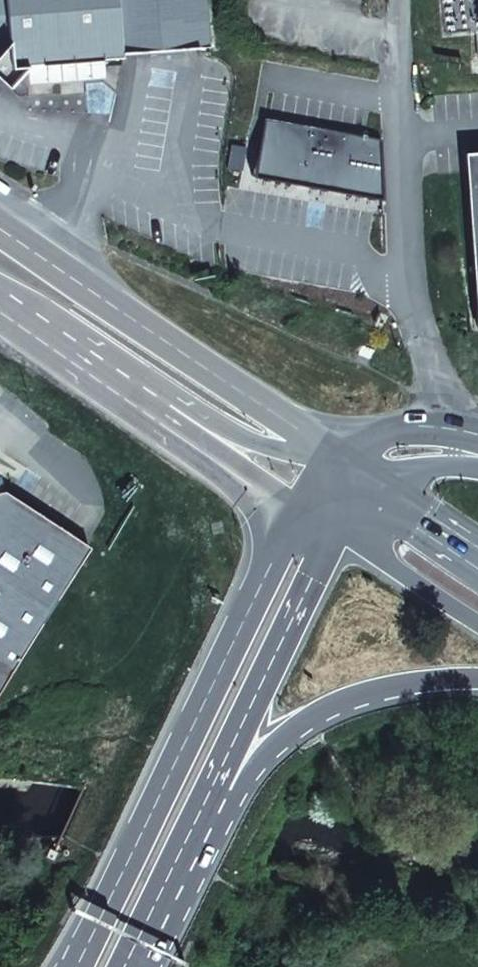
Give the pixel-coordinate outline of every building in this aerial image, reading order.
[(6,85),(27,63),(29,63),(30,79),(100,74),(99,57),(121,56),(122,52),(208,45),(206,0),(0,0),(0,19),(6,85)] [(380,138),(263,116),(252,176),(383,199),(380,138)] [(245,147),(231,145),(227,167),(241,170),(245,147)] [(463,151),(475,326),(477,326),(477,150),(463,151)] [(88,543),(0,487),(0,680),(88,543)]
